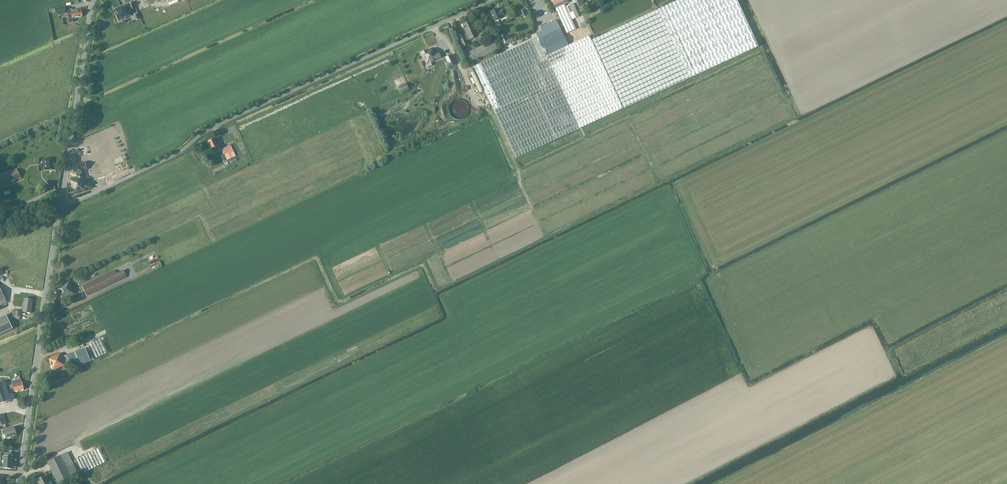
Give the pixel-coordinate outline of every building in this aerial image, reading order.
[(537,36),(476,64),(519,156),(754,48),(732,0),(679,0),(592,41),(589,36),(568,45),(558,23),(536,33),(537,36)] [(527,16),(526,12),(523,6),(522,6),(520,0),(513,0),(511,1),(515,9),(512,10),(517,21),(527,16)] [(555,8),(567,33),(576,29),(571,19),(579,16),(576,10),(573,3),(566,6),(565,4),(568,3),(567,0),(556,0),(553,2),(555,8)] [(116,15),(118,21),(125,19),(125,18),(130,16),(128,10),(131,9),(129,3),(115,9),(116,12),(117,15),(116,15)] [(489,12),(494,22),(501,18),(506,15),(503,9),(498,11),(497,8),(489,12)] [(69,23),(71,22),(74,22),(73,18),(82,16),(81,10),(67,13),(69,23)] [(471,20),(462,24),(466,33),(463,34),(463,33),(457,36),(462,47),(468,44),(466,39),(468,38),(469,40),(478,36),(471,20)] [(504,45),(514,41),(512,37),(506,39),(504,34),(500,36),(503,42),(501,43),(502,46),(504,45)] [(470,62),(498,49),(494,40),(466,53),(470,62)] [(429,50),(427,51),(427,50),(421,53),(424,60),(426,64),(430,62),(439,58),(438,57),(440,56),(440,58),(441,58),(440,56),(438,53),(435,54),(433,49),(430,50),(429,50)] [(451,55),(445,58),(447,62),(445,63),(447,68),(455,64),(451,55)] [(400,94),(409,90),(407,86),(398,90),(400,94)] [(450,115),(452,117),(455,119),(458,119),(461,119),(464,118),(466,116),(468,113),(468,110),(468,107),(467,104),(465,102),(463,100),(460,99),(457,99),(454,100),(451,102),(449,105),(448,108),(448,112),(450,115)] [(217,145),(214,138),(208,141),(211,150),(216,148),(217,152),(221,150),(219,145),(217,145)] [(227,160),(236,156),(231,145),(222,149),(227,160)] [(97,152),(102,163),(108,160),(104,150),(97,152)] [(44,158),(44,162),(44,170),(55,170),(55,158),(44,158)] [(85,162),(73,165),(72,165),(74,172),(78,171),(78,173),(76,174),(77,177),(70,179),(71,183),(70,183),(71,188),(70,188),(72,195),(88,191),(88,189),(93,188),(91,182),(86,183),(83,172),(82,172),(81,171),(87,169),(85,162)] [(17,168),(0,175),(0,177),(3,185),(21,178),(17,168)] [(82,286),(82,287),(84,291),(87,295),(126,276),(123,269),(116,273),(115,270),(82,286)] [(61,299),(71,294),(74,293),(71,286),(70,286),(68,282),(56,287),(61,299)] [(24,298),(22,311),(31,313),(33,299),(24,298)] [(20,317),(21,311),(13,310),(12,316),(12,318),(15,319),(19,319),(20,317)] [(13,329),(6,315),(0,318),(0,335),(13,329)] [(96,358),(108,352),(101,339),(90,344),(96,358)] [(60,354),(48,358),(53,370),(66,365),(65,365),(70,364),(72,369),(90,361),(94,359),(89,346),(85,348),(67,355),(67,356),(62,357),(60,354)] [(13,388),(14,392),(24,390),(22,383),(21,380),(12,381),(13,384),(12,385),(9,385),(10,389),(13,388)] [(15,399),(14,393),(9,394),(5,381),(0,383),(0,403),(15,399)] [(3,435),(5,434),(6,438),(17,435),(14,427),(8,429),(7,428),(3,429),(4,431),(2,431),(3,435)] [(83,473),(106,461),(99,448),(76,459),(83,473)] [(0,452),(0,458),(0,463),(0,467),(4,467),(4,468),(11,469),(11,468),(13,468),(13,464),(12,464),(12,456),(7,456),(8,453),(0,452)] [(71,479),(72,478),(61,455),(47,462),(58,483),(60,483),(71,479)] [(46,475),(37,479),(40,483),(50,483),(46,475)]
